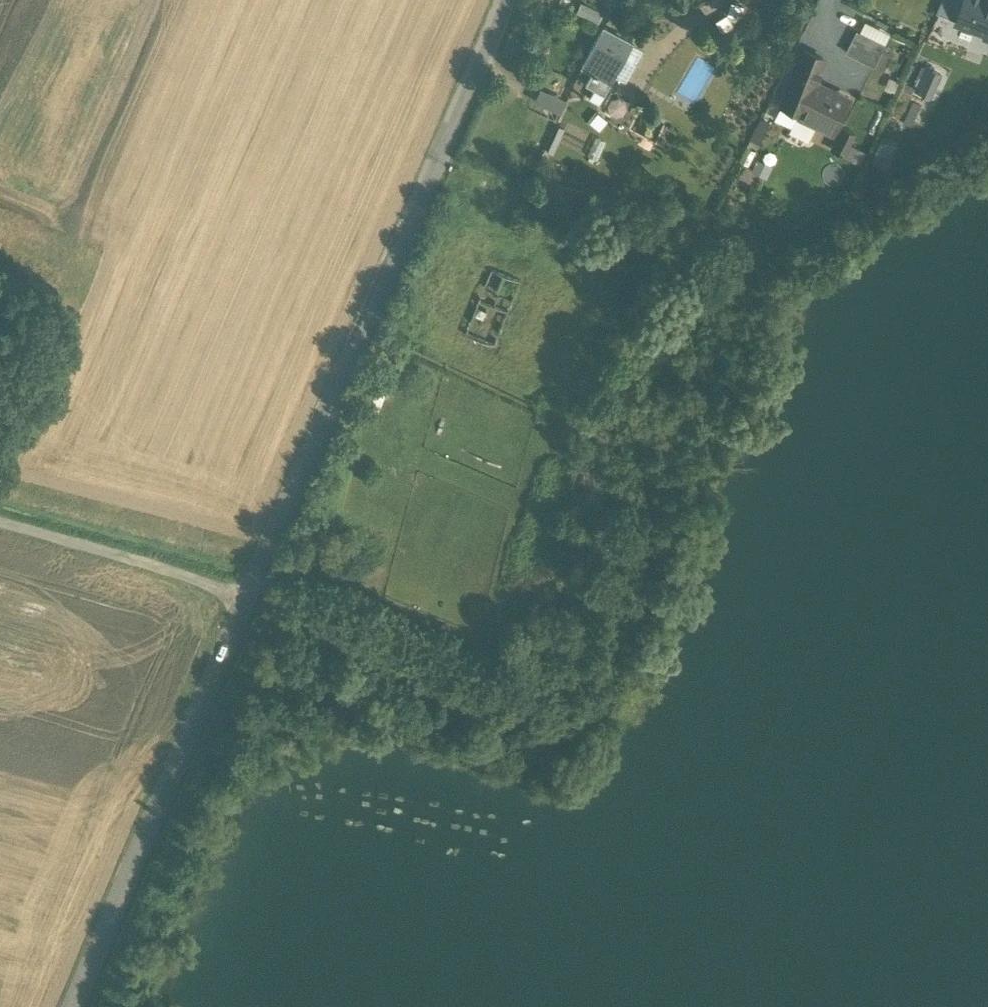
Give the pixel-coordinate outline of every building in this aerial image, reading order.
[(937,12),(958,19),(960,14),(959,13),(964,0),(942,0),(937,12)] [(959,13),(960,14),(978,20),(986,0),(964,0),(959,13)] [(581,1),(577,12),(599,21),(603,10),(581,1)] [(632,43),(603,26),(580,66),(592,72),(611,82),(632,43)] [(887,45),(858,30),(847,52),(876,66),(887,45)] [(803,51),(782,103),(798,109),(800,110),(812,81),(821,58),(803,51)] [(934,72),(923,67),(915,86),(925,91),(934,72)] [(611,82),(592,72),(585,85),(603,95),(611,82)] [(848,98),(812,81),(800,110),(798,109),(796,113),(833,130),(848,98)] [(947,89),(935,85),(928,102),(940,107),(947,89)] [(541,87),(536,102),(562,112),(567,97),(541,87)] [(844,127),(835,147),(844,151),(853,132),(844,127)] [(872,160),(890,167),(901,142),(883,135),(872,160)] [(519,282),(480,266),(450,339),(489,355),(519,282)]
